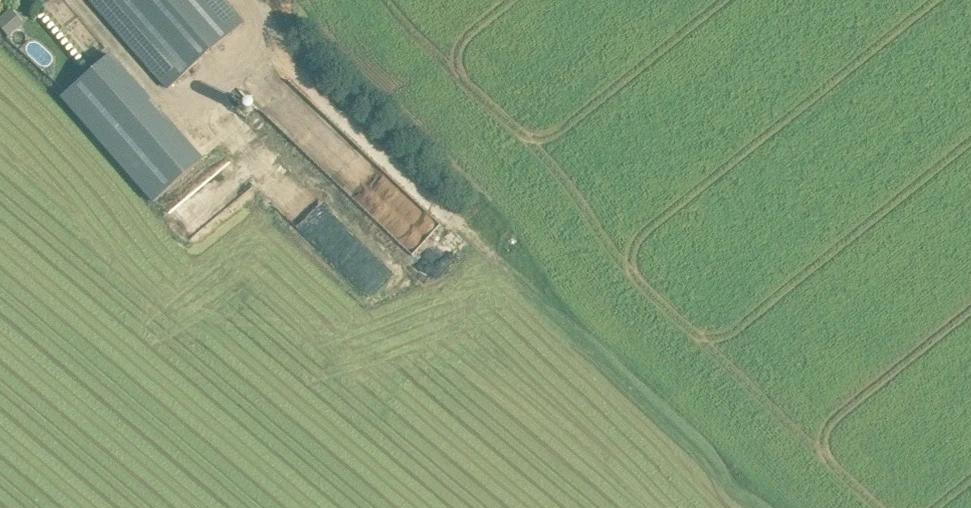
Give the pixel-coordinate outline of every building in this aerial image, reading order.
[(168,88),(242,23),(222,0),(90,0),(168,88)] [(11,9),(0,18),(0,27),(9,36),(23,23),(11,9)] [(203,160),(110,52),(60,96),(152,203),(203,160)] [(207,190),(170,212),(186,238),(223,216),(207,190)]
